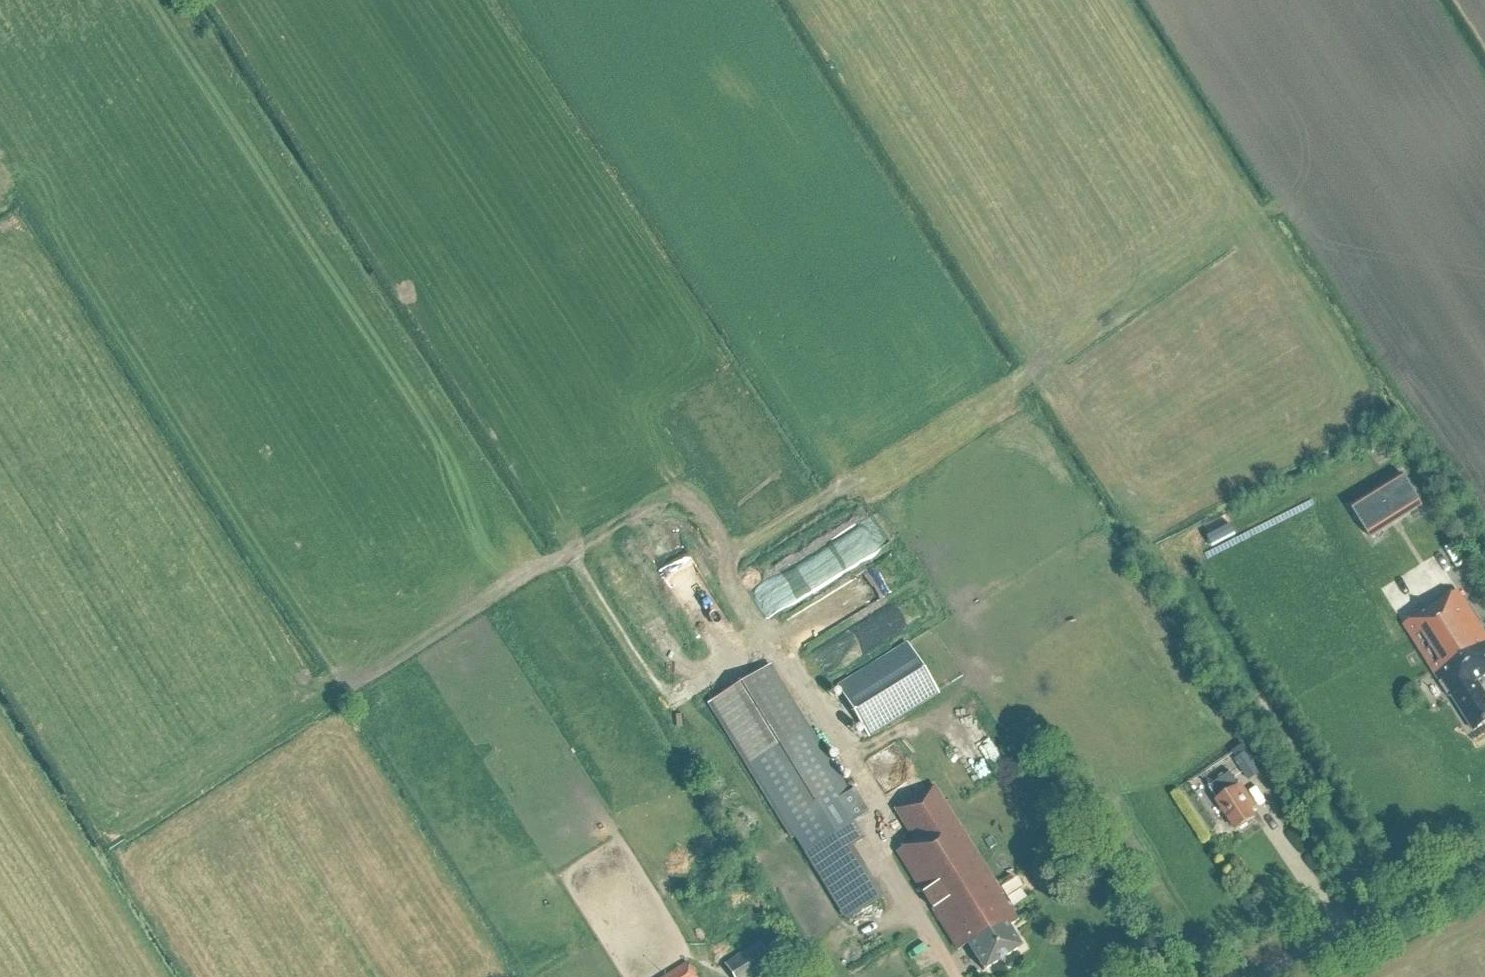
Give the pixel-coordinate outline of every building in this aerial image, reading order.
[(1370,539),(1422,508),(1402,475),(1350,506),(1370,539)] [(860,529),(781,566),(798,601),(885,560),(877,544),(880,543),(868,518),(857,523),(860,529)] [(889,617),(893,623),(921,606),(904,578),(847,613),(861,634),(889,617)] [(1484,676),(1484,635),(1457,591),(1403,625),(1450,699),(1452,697),(1473,731),(1484,724),(1484,687),(1484,686),(1481,688),(1477,682),(1484,676)] [(866,737),(935,694),(904,645),(836,688),(866,737)] [(858,837),(849,824),(864,815),(850,792),(844,795),(765,668),(710,702),(811,866),(858,837)] [(974,733),(962,740),(951,721),(939,728),(955,757),(968,749),(979,769),(1007,753),(982,707),(965,716),(974,733)] [(1248,779),(1258,773),(1246,754),(1236,761),(1248,779)] [(1241,786),(1239,787),(1230,773),(1209,787),(1218,801),(1217,801),(1236,830),(1255,818),(1250,811),(1255,807),(1241,786)] [(1017,921),(1009,908),(1008,908),(933,786),(894,810),(913,841),(896,852),(957,951),(967,945),(983,971),(1020,948),(1008,927),(1017,921)] [(1021,886),(1028,876),(1015,867),(1008,878),(1021,886)] [(725,964),(734,976),(752,976),(772,964),(758,943),(725,964)] [(673,971),(663,976),(693,976),(685,963),(673,971)]
